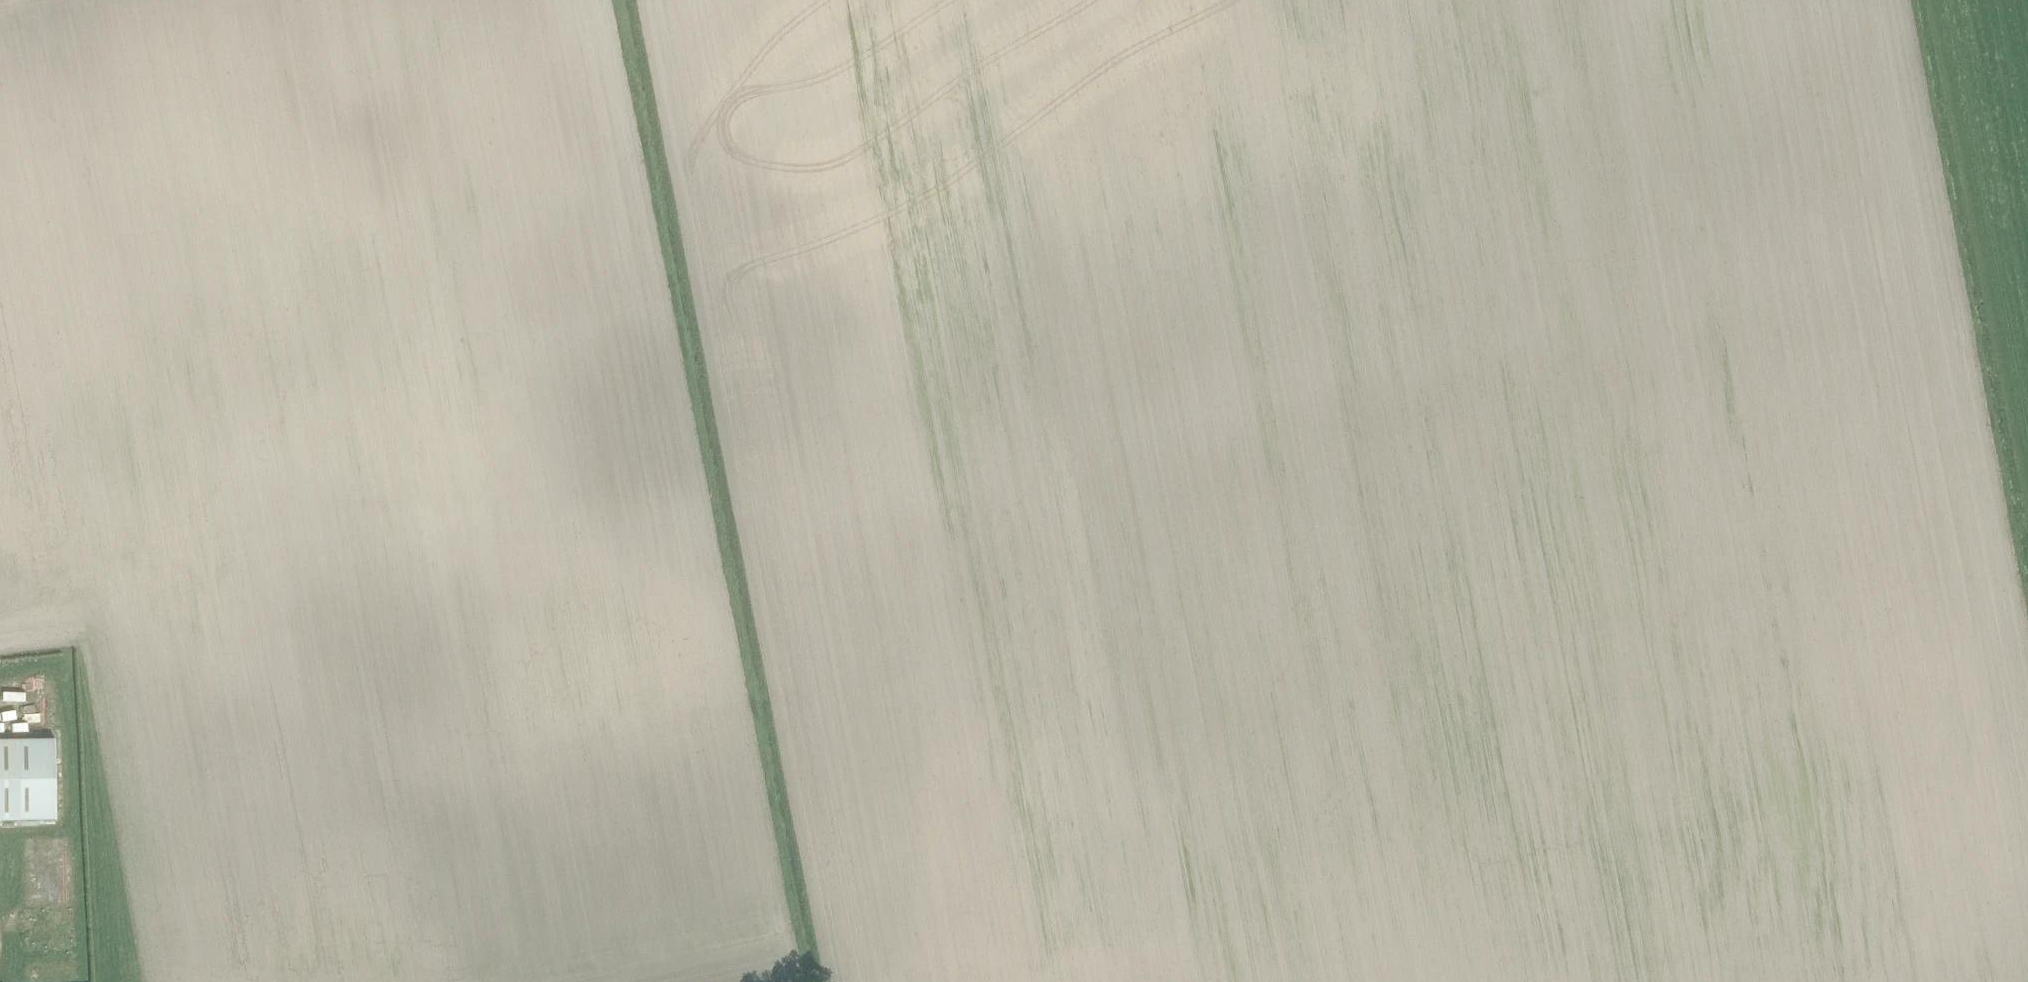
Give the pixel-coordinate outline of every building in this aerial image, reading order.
[(57,823),(56,743),(0,743),(0,823),(57,823)]
